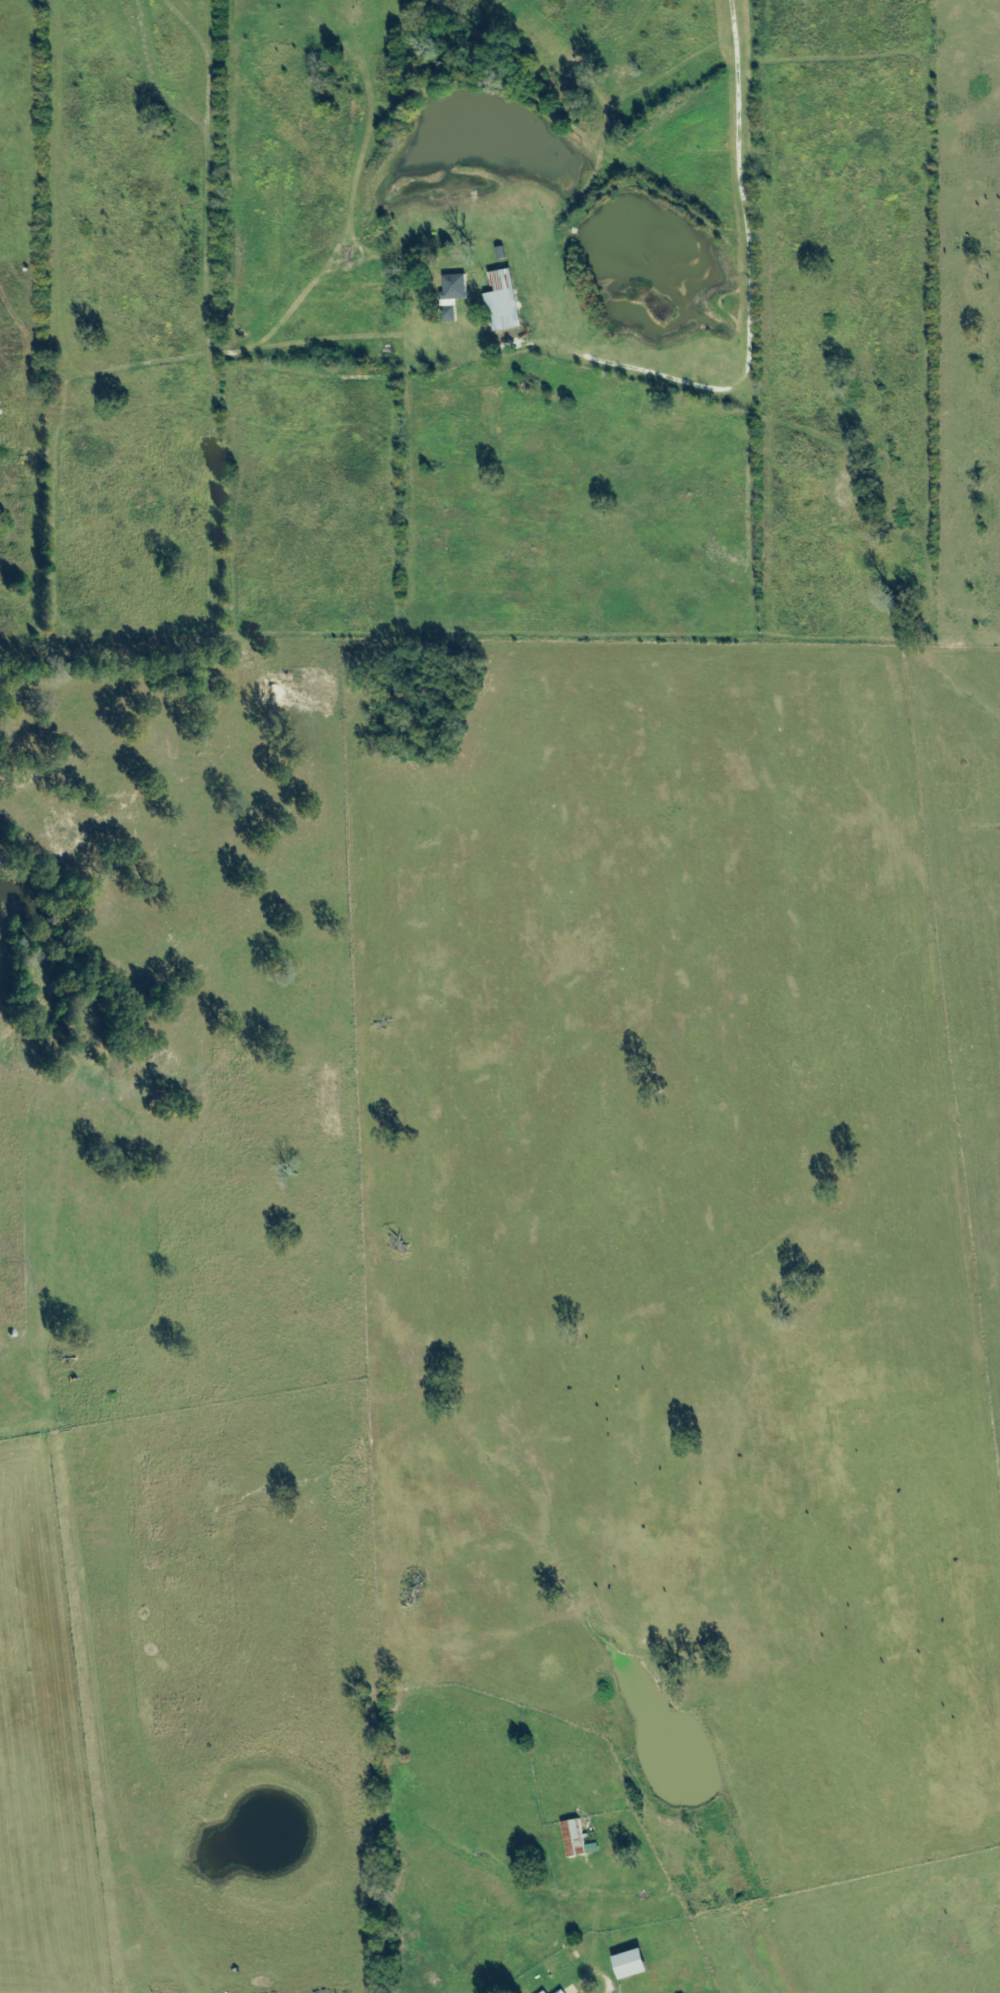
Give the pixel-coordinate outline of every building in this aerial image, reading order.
[(521,329),(510,271),(489,275),(493,294),(485,295),(492,334),(521,329)] [(442,277),(443,294),(441,294),(442,316),(455,315),(454,302),(466,301),(465,276),(442,277)] [(563,1821),(582,1817),(589,1853),(571,1857),(563,1821)] [(619,1951),(647,1943),(654,1967),(626,1976),(619,1951)]
